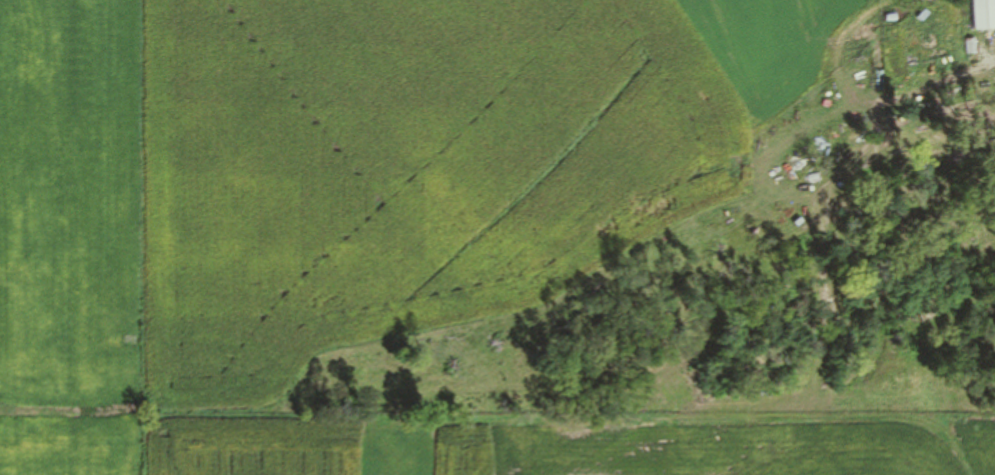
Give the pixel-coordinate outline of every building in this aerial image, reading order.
[(994,29),(994,0),(974,0),(975,29),(994,29)]
